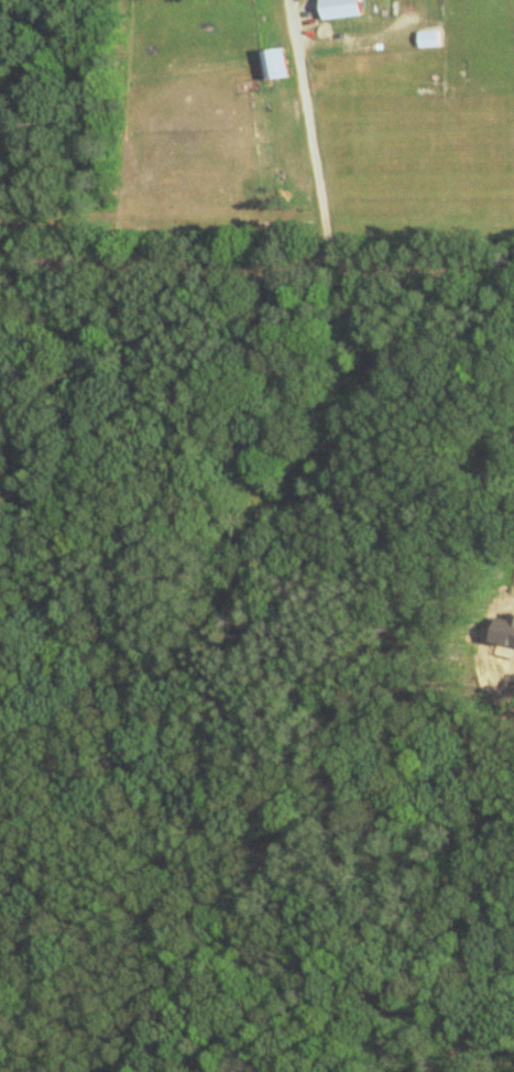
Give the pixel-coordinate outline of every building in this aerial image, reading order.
[(256,51),(259,80),(283,77),(281,49),(256,51)]
